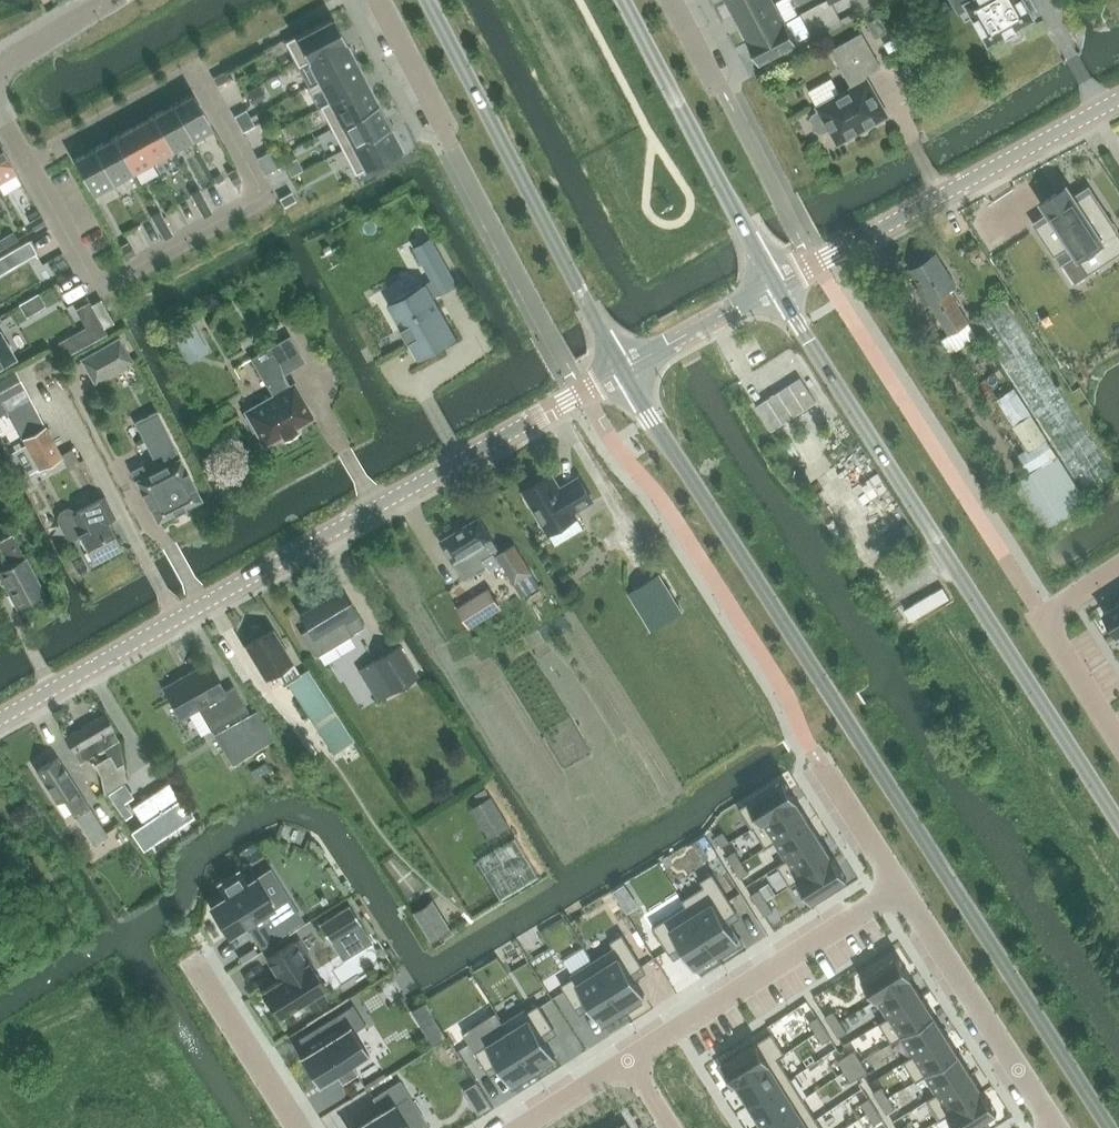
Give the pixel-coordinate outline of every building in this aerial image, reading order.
[(775,0),(730,0),(728,1),(739,21),(776,1),(775,0)] [(966,1),(964,2),(965,3),(966,3),(988,43),(989,45),(991,43),(1007,34),(1008,35),(1009,35),(1008,33),(1016,29),(1017,30),(1018,30),(1017,28),(1034,19),(1036,18),(1035,16),(1034,16),(1025,0),(968,0),(966,1)] [(786,20),(776,1),(739,21),(749,40),(748,40),(749,41),(787,21),(786,20)] [(880,16),(868,22),(876,38),(888,32),(880,16)] [(290,39),(289,40),(285,42),(298,67),(308,61),(307,60),(345,40),(333,17),(290,39)] [(798,42),(787,21),(749,41),(760,62),(798,42)] [(817,106),(820,110),(813,114),(812,119),(818,130),(823,131),(829,128),(838,143),(859,131),(858,129),(866,124),(867,127),(888,115),(868,78),(867,79),(865,75),(880,66),(862,33),(832,50),(853,86),(817,106)] [(319,81),(356,62),(345,42),(346,42),(345,40),(307,60),(308,61),(319,81)] [(319,81),(329,101),(330,103),(367,83),(356,62),(319,81)] [(216,82),(217,85),(229,79),(225,72),(225,71),(213,77),(216,82)] [(377,103),(367,83),(330,103),(329,101),(320,106),(332,129),(378,104),(378,103),(377,103)] [(193,141),(214,130),(193,93),(173,104),(193,141)] [(173,152),(193,141),(173,104),(153,115),(173,152)] [(332,129),(343,150),(390,125),(378,104),(332,129)] [(234,116),(239,124),(250,117),(246,109),(234,116)] [(173,152),(153,115),(133,126),(154,163),(173,152)] [(239,124),(243,132),(255,125),(250,117),(239,124)] [(390,125),(343,150),(355,174),(402,149),(390,127),(390,125)] [(134,174),(154,163),(133,126),(113,137),(134,174)] [(114,185),(134,174),(113,137),(94,148),(114,185)] [(17,173),(0,144),(0,182),(17,173)] [(94,148),(73,160),(93,197),(114,185),(94,148)] [(269,151),(257,158),(262,166),(273,159),(269,151)] [(278,167),(273,159),(262,166),(266,174),(278,167)] [(235,169),(227,173),(234,185),(242,181),(235,169)] [(221,174),(214,178),(216,182),(223,179),(221,174)] [(1035,225),(1055,255),(1069,245),(1076,256),(1088,273),(1118,252),(1118,231),(1091,189),(1076,198),(1073,194),(1067,185),(1041,202),(1048,212),(1050,215),(1035,225)] [(197,205),(205,201),(199,189),(191,193),(197,205)] [(291,192),(279,198),(280,200),(284,206),(296,200),(291,192)] [(197,205),(204,217),(212,212),(205,201),(197,205)] [(165,223),(159,211),(151,215),(158,227),(165,223)] [(41,215),(30,222),(34,229),(46,223),(41,215)] [(158,227),(164,238),(172,234),(165,223),(158,227)] [(17,239),(13,231),(1,238),(6,246),(17,239)] [(398,298),(388,304),(400,324),(419,359),(458,337),(435,296),(440,293),(440,294),(459,284),(432,236),(413,247),(432,279),(427,282),(423,284),(398,298)] [(28,241),(5,254),(12,266),(35,253),(28,241)] [(135,254),(129,242),(121,247),(127,258),(135,254)] [(957,286),(936,254),(910,271),(921,288),(917,290),(927,305),(930,303),(950,335),(969,322),(949,291),(957,286)] [(1000,297),(973,314),(1089,495),(1116,477),(1000,297)] [(91,304),(104,327),(113,322),(101,299),(91,304)] [(191,322),(172,332),(183,351),(202,340),(191,322)] [(85,327),(58,342),(66,356),(93,341),(85,327)] [(14,355),(0,331),(0,364),(14,355)] [(304,361),(289,336),(250,358),(265,384),(266,383),(273,395),(246,411),(247,415),(244,417),(253,431),(256,430),(264,444),(265,446),(266,445),(283,435),(284,437),(296,430),(295,428),(312,418),(312,419),(314,418),(313,416),(312,416),(294,384),(290,386),(283,374),(304,361)] [(82,358),(81,359),(82,360),(94,381),(93,381),(94,382),(95,381),(115,370),(112,365),(129,356),(119,339),(119,338),(118,337),(117,338),(82,358)] [(0,380),(0,396),(9,412),(30,400),(15,372),(0,380)] [(771,429),(774,428),(816,401),(801,377),(756,406),(771,429)] [(1014,388),(997,398),(1029,450),(1019,455),(1029,471),(1009,484),(1042,534),(1088,505),(1014,388)] [(201,498),(200,496),(180,458),(180,457),(178,458),(172,445),(173,444),(173,443),(172,443),(157,413),(156,411),(155,412),(137,422),(137,421),(135,422),(136,423),(152,455),(156,453),(163,466),(138,479),(137,479),(136,479),(137,481),(156,519),(157,521),(159,520),(158,520),(199,499),(201,498)] [(44,426),(23,438),(39,467),(60,456),(44,426)] [(22,476),(39,467),(26,444),(10,453),(22,476)] [(810,449),(793,456),(799,469),(816,462),(810,449)] [(524,491),(549,533),(577,516),(574,511),(593,500),(579,477),(560,488),(552,474),(524,491)] [(114,516),(104,498),(74,513),(73,512),(72,510),(69,509),(67,509),(60,513),(59,515),(58,517),(58,520),(66,535),(68,537),(71,538),(73,538),(79,535),(92,561),(120,546),(107,520),(114,516)] [(479,517),(440,541),(464,579),(486,565),(483,559),(499,549),(479,517)] [(597,548),(607,541),(596,526),(586,533),(597,548)] [(17,607),(44,593),(13,533),(0,540),(0,549),(9,566),(0,570),(0,576),(17,607)] [(515,545),(498,555),(515,583),(532,572),(515,545)] [(532,572),(515,583),(523,597),(540,586),(532,572)] [(659,573),(629,591),(652,630),(683,611),(659,573)] [(470,626),(501,607),(489,588),(459,607),(470,626)] [(329,596),(299,613),(308,629),(300,633),(312,654),(318,655),(353,635),(352,634),(364,627),(342,589),(329,596)] [(1104,612),(1118,634),(1118,633),(1118,602),(1104,612)] [(272,630),(246,646),(265,678),(275,672),(283,685),(286,683),(299,674),(272,630)] [(371,663),(374,667),(389,693),(416,677),(398,647),(371,663)] [(224,691),(208,662),(164,687),(181,717),(198,708),(211,731),(248,710),(234,685),(224,691)] [(299,674),(286,683),(333,755),(353,742),(306,670),(299,674)] [(65,737),(80,762),(104,748),(119,740),(104,714),(65,737)] [(233,723),(251,753),(266,744),(248,715),(233,723)] [(119,740),(104,748),(108,756),(110,755),(116,766),(122,763),(119,740)] [(108,756),(94,764),(100,775),(104,792),(125,781),(122,763),(116,766),(110,755),(108,756)] [(77,787),(76,787),(56,757),(36,770),(57,802),(62,799),(93,846),(107,836),(84,801),(86,800),(77,787)] [(265,762),(250,770),(255,778),(269,770),(265,762)] [(784,778),(739,807),(752,828),(798,799),(784,778)] [(169,781),(131,807),(143,825),(134,831),(145,847),(142,849),(143,850),(186,822),(184,819),(182,821),(172,806),(181,800),(169,781)] [(492,792),(470,802),(486,837),(508,826),(492,792)] [(798,799),(752,828),(753,828),(754,828),(766,847),(775,841),(775,840),(808,819),(797,801),(798,800),(798,799)] [(808,819),(775,840),(775,841),(786,859),(787,859),(821,838),(808,819)] [(722,830),(714,835),(722,847),(730,842),(722,830)] [(538,875),(515,837),(478,860),(501,897),(538,875)] [(786,859),(777,864),(790,885),(798,880),(798,879),(834,856),(833,856),(832,856),(821,838),(787,859),(786,859)] [(736,850),(727,855),(734,866),(743,861),(736,850)] [(834,856),(798,879),(798,880),(811,900),(847,877),(834,856)] [(743,861),(734,866),(741,877),(749,872),(743,861)] [(225,895),(209,905),(228,935),(247,922),(262,945),(302,919),(287,895),(272,905),(254,877),(246,882),(239,871),(218,884),(225,895)] [(703,885),(682,899),(686,905),(717,953),(716,953),(720,959),(722,957),(721,957),(737,947),(733,942),(739,938),(730,924),(726,918),(737,911),(713,872),(700,880),(703,885)] [(760,888),(751,893),(758,904),(767,899),(760,888)] [(767,899),(758,904),(765,915),(774,910),(767,899)] [(433,900),(413,912),(431,941),(450,929),(433,900)] [(349,905),(319,924),(330,941),(331,940),(348,930),(360,948),(371,941),(359,923),(360,922),(349,905)] [(686,905),(653,926),(670,953),(681,946),(694,967),(716,953),(717,953),(686,905)] [(613,946),(592,959),(626,1013),(628,1012),(627,1011),(643,1001),(640,996),(645,993),(636,978),(632,972),(643,965),(623,932),(610,940),(613,946)] [(279,978),(260,990),(277,1017),(305,999),(312,1010),(327,1000),(320,989),(325,986),(308,960),(306,961),(293,941),(266,958),(279,978)] [(898,955),(862,978),(875,999),(911,976),(898,955)] [(573,976),(561,984),(576,1008),(576,1007),(588,1000),(591,1006),(601,1021),(606,1017),(609,1022),(624,1013),(625,1013),(626,1013),(592,959),(570,973),(573,976)] [(911,976),(875,999),(876,999),(877,998),(888,1016),(889,1017),(922,996),(911,977),(912,977),(911,976)] [(888,1016),(879,1022),(892,1042),(901,1037),(901,1036),(934,1015),(922,996),(889,1017),(888,1016)] [(352,1003),(298,1037),(306,1050),(298,1055),(317,1085),(336,1073),(340,1080),(356,1069),(352,1063),(368,1053),(354,1030),(365,1023),(352,1003)] [(525,1006),(502,1021),(508,1030),(509,1029),(537,1074),(539,1073),(538,1072),(553,1063),(550,1058),(551,1057),(556,1054),(547,1040),(543,1034),(554,1027),(554,1026),(539,1003),(528,1010),(525,1006)] [(832,1009),(824,1014),(832,1026),(840,1021),(832,1009)] [(817,1015),(809,1021),(816,1032),(824,1027),(817,1015)] [(934,1015),(901,1036),(901,1037),(912,1054),(913,1055),(947,1034),(934,1015)] [(840,1021),(832,1026),(839,1038),(847,1033),(840,1021)] [(440,1023),(424,1033),(432,1045),(447,1035),(440,1023)] [(824,1027),(816,1032),(823,1044),(832,1039),(824,1027)] [(508,1030),(475,1051),(487,1069),(498,1062),(502,1068),(511,1082),(517,1079),(520,1084),(535,1074),(536,1075),(537,1074),(509,1029),(508,1030)] [(730,1058),(722,1063),(735,1084),(778,1057),(779,1058),(786,1053),(772,1031),(736,1054),(735,1053),(729,1057),(730,1058)] [(912,1054),(903,1060),(916,1081),(925,1075),(925,1074),(959,1053),(947,1034),(913,1055),(912,1054)] [(854,1049),(845,1055),(853,1066),(861,1061),(854,1049)] [(959,1053),(925,1074),(925,1075),(936,1093),(937,1094),(971,1072),(959,1053)] [(845,1055),(837,1060),(845,1072),(853,1066),(845,1055)] [(736,1085),(731,1087),(732,1089),(735,1087),(738,1085),(749,1103),(746,1104),(747,1105),(791,1077),(779,1058),(778,1057),(735,1084),(736,1085)] [(861,1061),(853,1066),(860,1078),(869,1073),(861,1061)] [(853,1066),(845,1072),(852,1083),(860,1078),(853,1066)] [(936,1093),(927,1098),(941,1119),(948,1114),(948,1113),(984,1091),(984,1090),(982,1090),(971,1072),(937,1094),(936,1093)] [(791,1077),(747,1105),(747,1106),(750,1104),(762,1123),(759,1124),(759,1125),(804,1097),(791,1077)] [(353,1127),(416,1127),(425,1122),(399,1081),(373,1097),(381,1110),(353,1127)] [(881,1086),(872,1091),(880,1103),(888,1098),(881,1086)] [(948,1113),(948,1114),(957,1127),(971,1127),(997,1112),(984,1091),(948,1113)] [(485,1095),(472,1103),(479,1114),(492,1105),(485,1095)] [(868,1096),(860,1102),(867,1114),(876,1108),(868,1096)] [(759,1125),(760,1126),(763,1124),(765,1127),(800,1127),(817,1118),(804,1097),(759,1125)] [(888,1098),(880,1103),(887,1115),(896,1109),(888,1098)] [(876,1108),(867,1114),(875,1125),(883,1120),(876,1108)] [(817,1118),(800,1127),(823,1127),(817,1118)]
